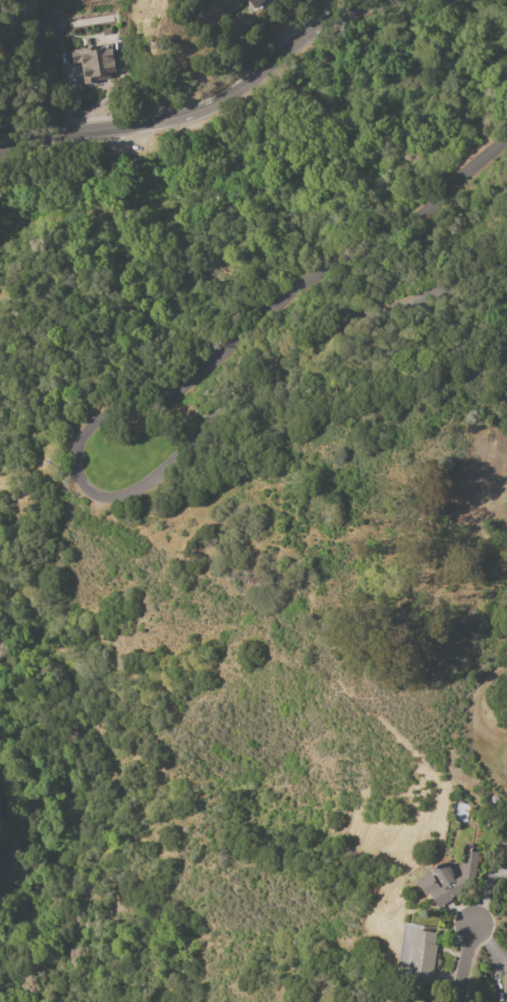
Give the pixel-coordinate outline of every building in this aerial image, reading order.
[(256,9),(248,0),(267,0),(256,9)] [(70,51),(113,43),(118,72),(109,74),(109,77),(97,80),(97,82),(90,83),(89,77),(83,78),(81,67),(85,67),(84,64),(82,64),(82,62),(72,64),(70,51)] [(438,908),(430,894),(425,896),(416,880),(430,873),(439,888),(441,887),(432,870),(434,869),(433,867),(440,863),(441,865),(444,864),(445,867),(448,867),(454,876),(452,878),(453,880),(461,876),(466,850),(478,852),(471,888),(455,897),(455,896),(450,899),(451,900),(438,908)] [(431,982),(408,979),(414,930),(436,933),(434,945),(436,945),(431,982)] [(499,974),(499,984),(496,984),(496,992),(506,992),(506,974),(499,974)]
